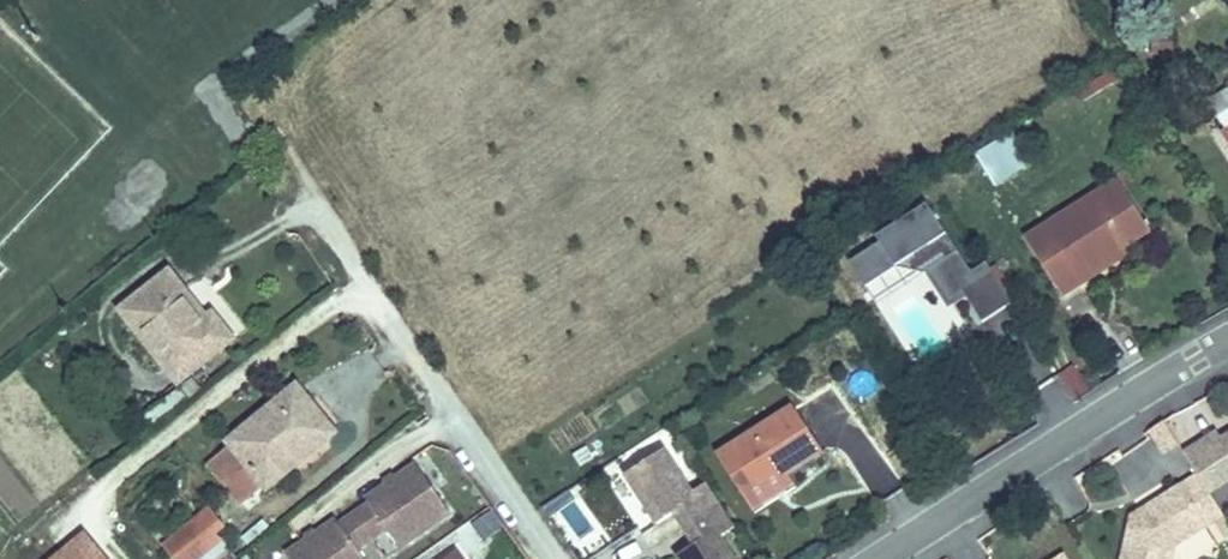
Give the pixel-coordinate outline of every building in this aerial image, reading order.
[(1152,35),(1152,53),(1170,52),(1170,34),(1152,35)] [(1084,101),(1120,78),(1114,69),(1078,92),(1084,101)] [(1033,163),(1013,132),(976,155),(996,186),(1033,163)] [(1083,282),(1079,276),(1124,247),(1150,231),(1118,180),(1026,239),(1062,296),(1083,282)] [(972,273),(928,205),(877,238),(880,243),(849,263),(866,288),(896,268),(925,274),(931,270),(950,301),(963,292),(983,323),(1013,303),(987,263),(972,273)] [(1128,254),(1124,247),(1079,276),(1083,282),(1128,254)] [(207,320),(169,271),(121,309),(179,383),(234,340),(214,314),(207,320)] [(1078,369),(1062,375),(1071,400),(1088,394),(1078,369)] [(313,407),(297,387),(229,442),(233,447),(211,465),(241,502),(263,484),(267,489),(327,440),(305,413),(313,407)] [(335,433),(313,407),(305,413),(327,440),(335,433)] [(781,464),(788,474),(822,452),(793,407),(717,456),(739,490),(781,464)] [(1163,422),(1153,429),(1165,448),(1176,441),(1163,422)] [(1222,443),(1217,435),(1185,455),(1198,475),(1206,488),(1227,475),(1227,439),(1222,443)] [(594,460),(586,447),(574,455),(582,468),(594,460)] [(664,450),(626,475),(657,524),(675,513),(684,529),(721,506),(711,490),(696,500),(664,450)] [(781,464),(739,490),(752,510),(794,484),(788,474),(781,464)] [(417,465),(367,500),(370,505),(355,515),(371,539),(386,528),(400,548),(450,514),(417,465)] [(1198,475),(1151,505),(1154,509),(1147,514),(1144,510),(1132,517),(1123,558),(1171,558),(1174,546),(1223,515),(1206,488),(1198,475)] [(1147,514),(1154,509),(1151,505),(1144,510),(1147,514)] [(679,558),(734,558),(716,531),(731,521),(721,506),(684,529),(694,544),(677,555),(679,558)] [(164,545),(175,558),(200,558),(222,541),(216,534),(223,528),(208,509),(164,545)] [(337,520),(287,555),(290,558),(364,558),(357,549),(371,539),(355,515),(340,525),(337,520)] [(82,530),(47,558),(107,558),(82,530)]
